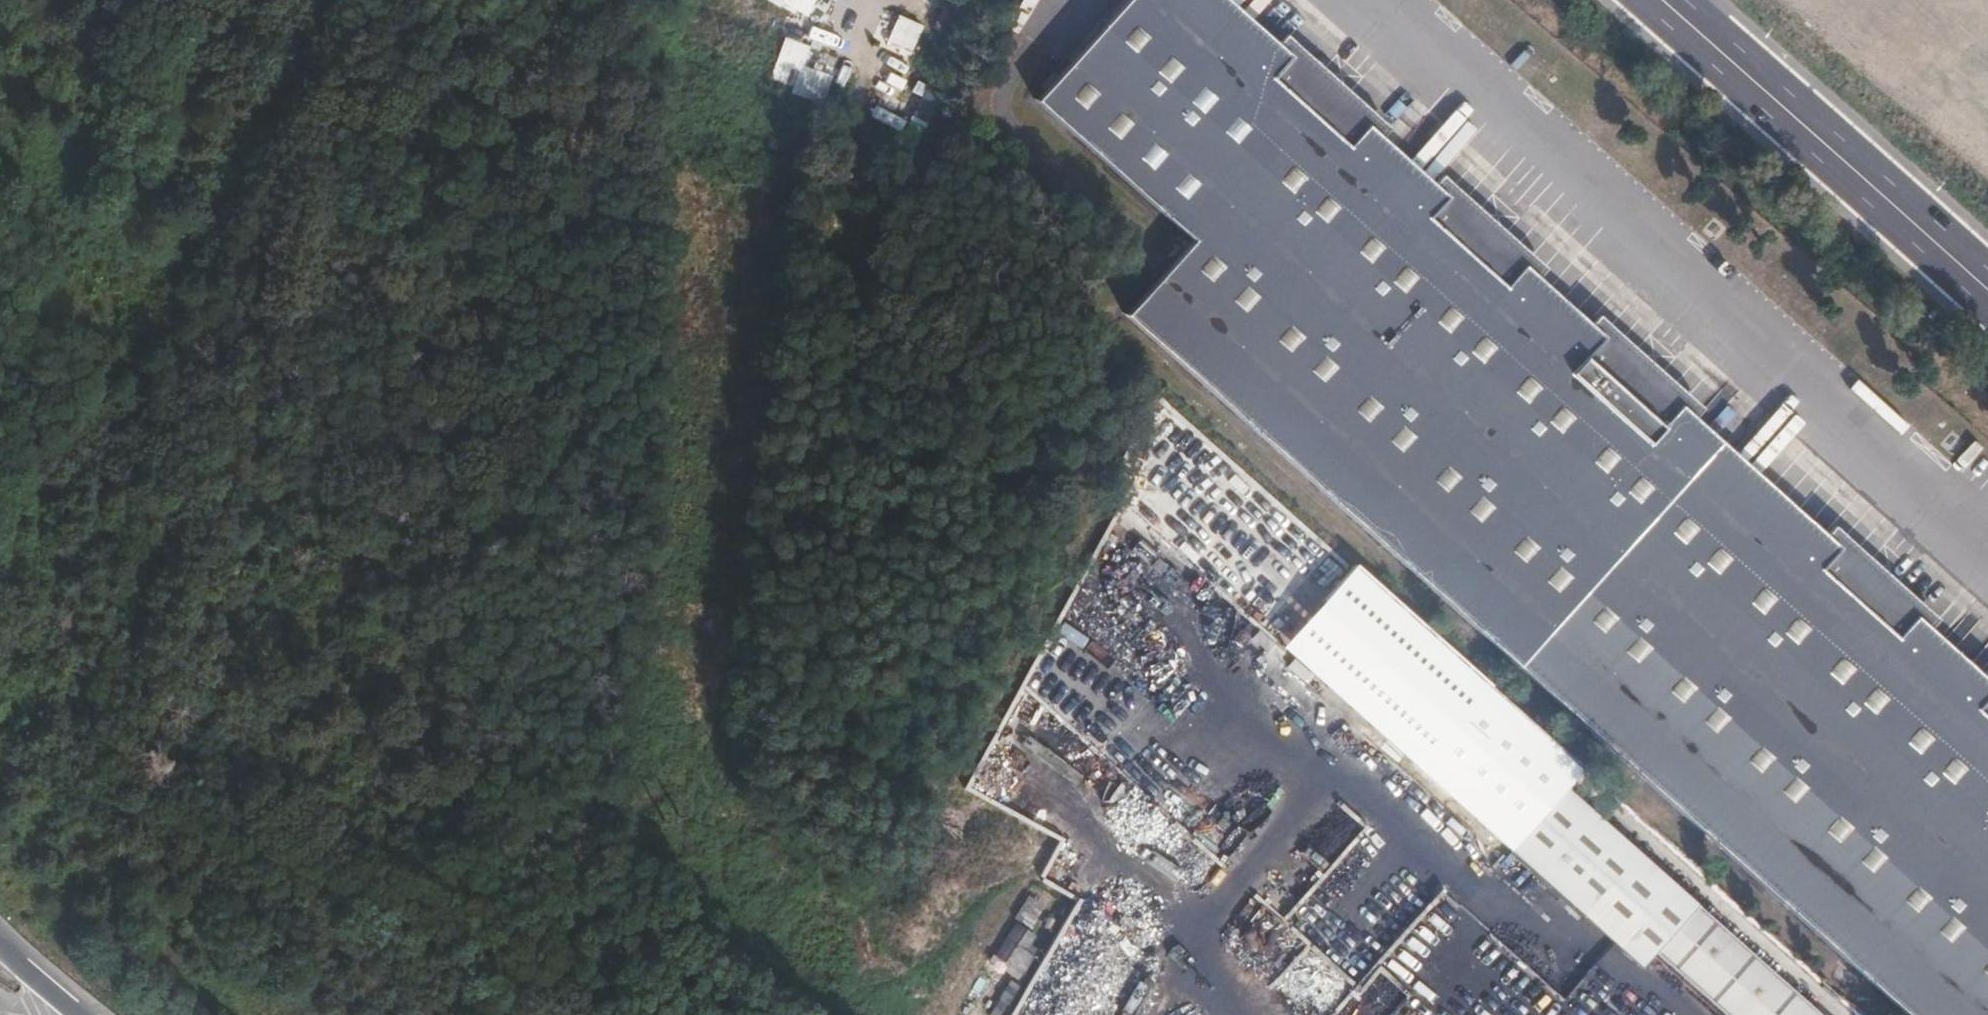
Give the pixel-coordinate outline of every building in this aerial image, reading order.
[(805,21),(815,0),(785,0),(781,7),(787,10),(780,25),(819,44),(825,30),(805,21)] [(1214,0),(1136,0),(1037,111),(1190,250),(1242,296),(1177,371),(1405,572),(1907,1014),(1987,1014),(1987,684),(1971,668),(1974,663),(1945,638),(1941,643),(1813,529),(1816,523),(1786,496),(1781,501),(1650,385),(1654,379),(1626,353),(1620,360),(1493,247),(1497,242),(1467,215),(1463,220),(1335,107),(1339,102),(1308,75),(1304,80),(1214,0)] [(783,39),(767,84),(822,104),(832,76),(803,66),(809,48),(783,39)] [(1565,796),(1511,859),(1641,976),(1654,962),(1714,1014),(1814,1014),(1725,936),(1565,796)] [(1036,937),(1018,926),(999,958),(1024,974),(1034,957),(1027,953),(1036,937)] [(1014,1005),(1013,1004),(1021,988),(1012,983),(992,1014),(1008,1014),(1014,1005)]
